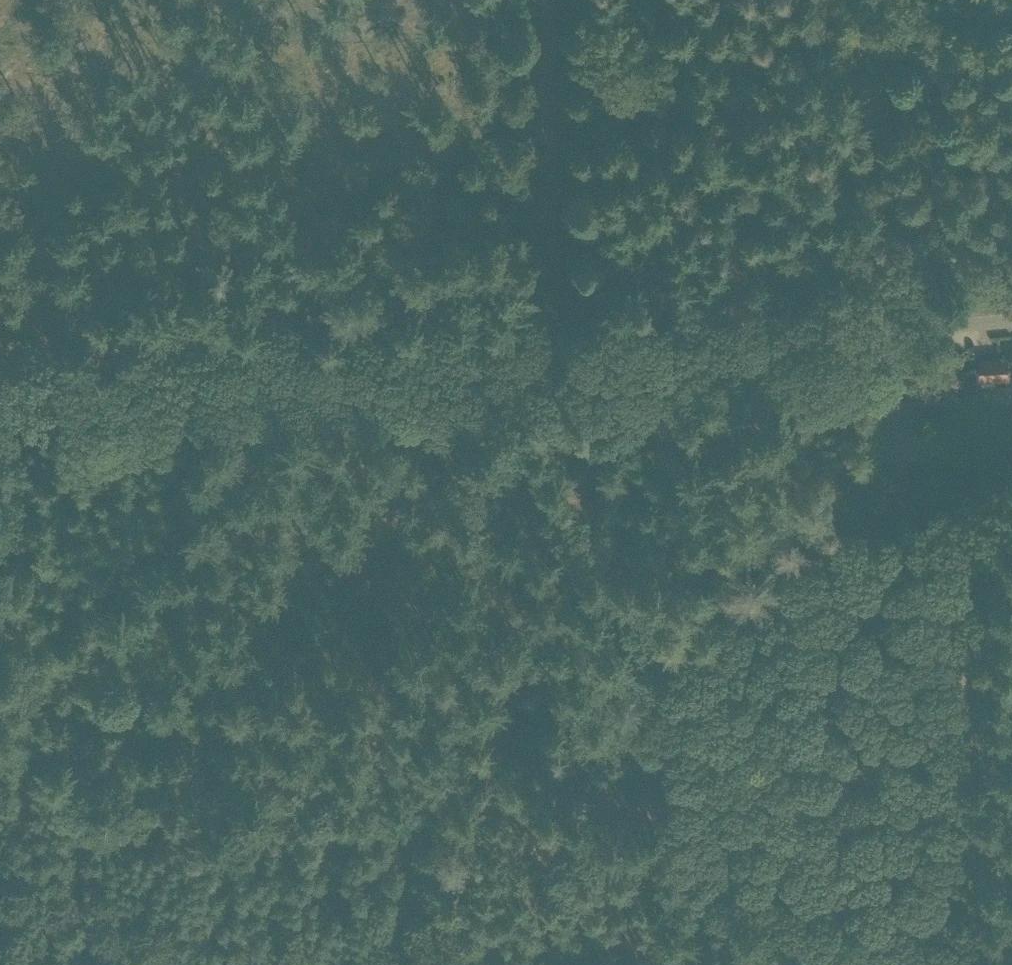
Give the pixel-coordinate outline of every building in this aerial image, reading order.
[(960,354),(937,355),(938,383),(953,383),(953,394),(977,393),(976,381),(1008,380),(1007,360),(979,362),(979,368),(961,369),(960,354)]
